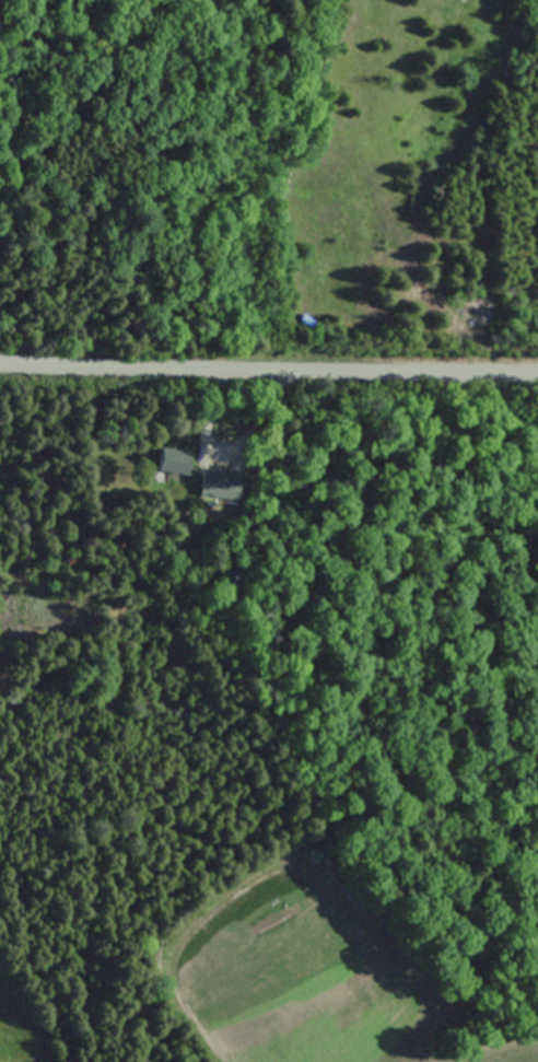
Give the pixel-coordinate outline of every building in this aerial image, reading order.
[(155,473),(186,473),(186,450),(155,450),(155,473)]
